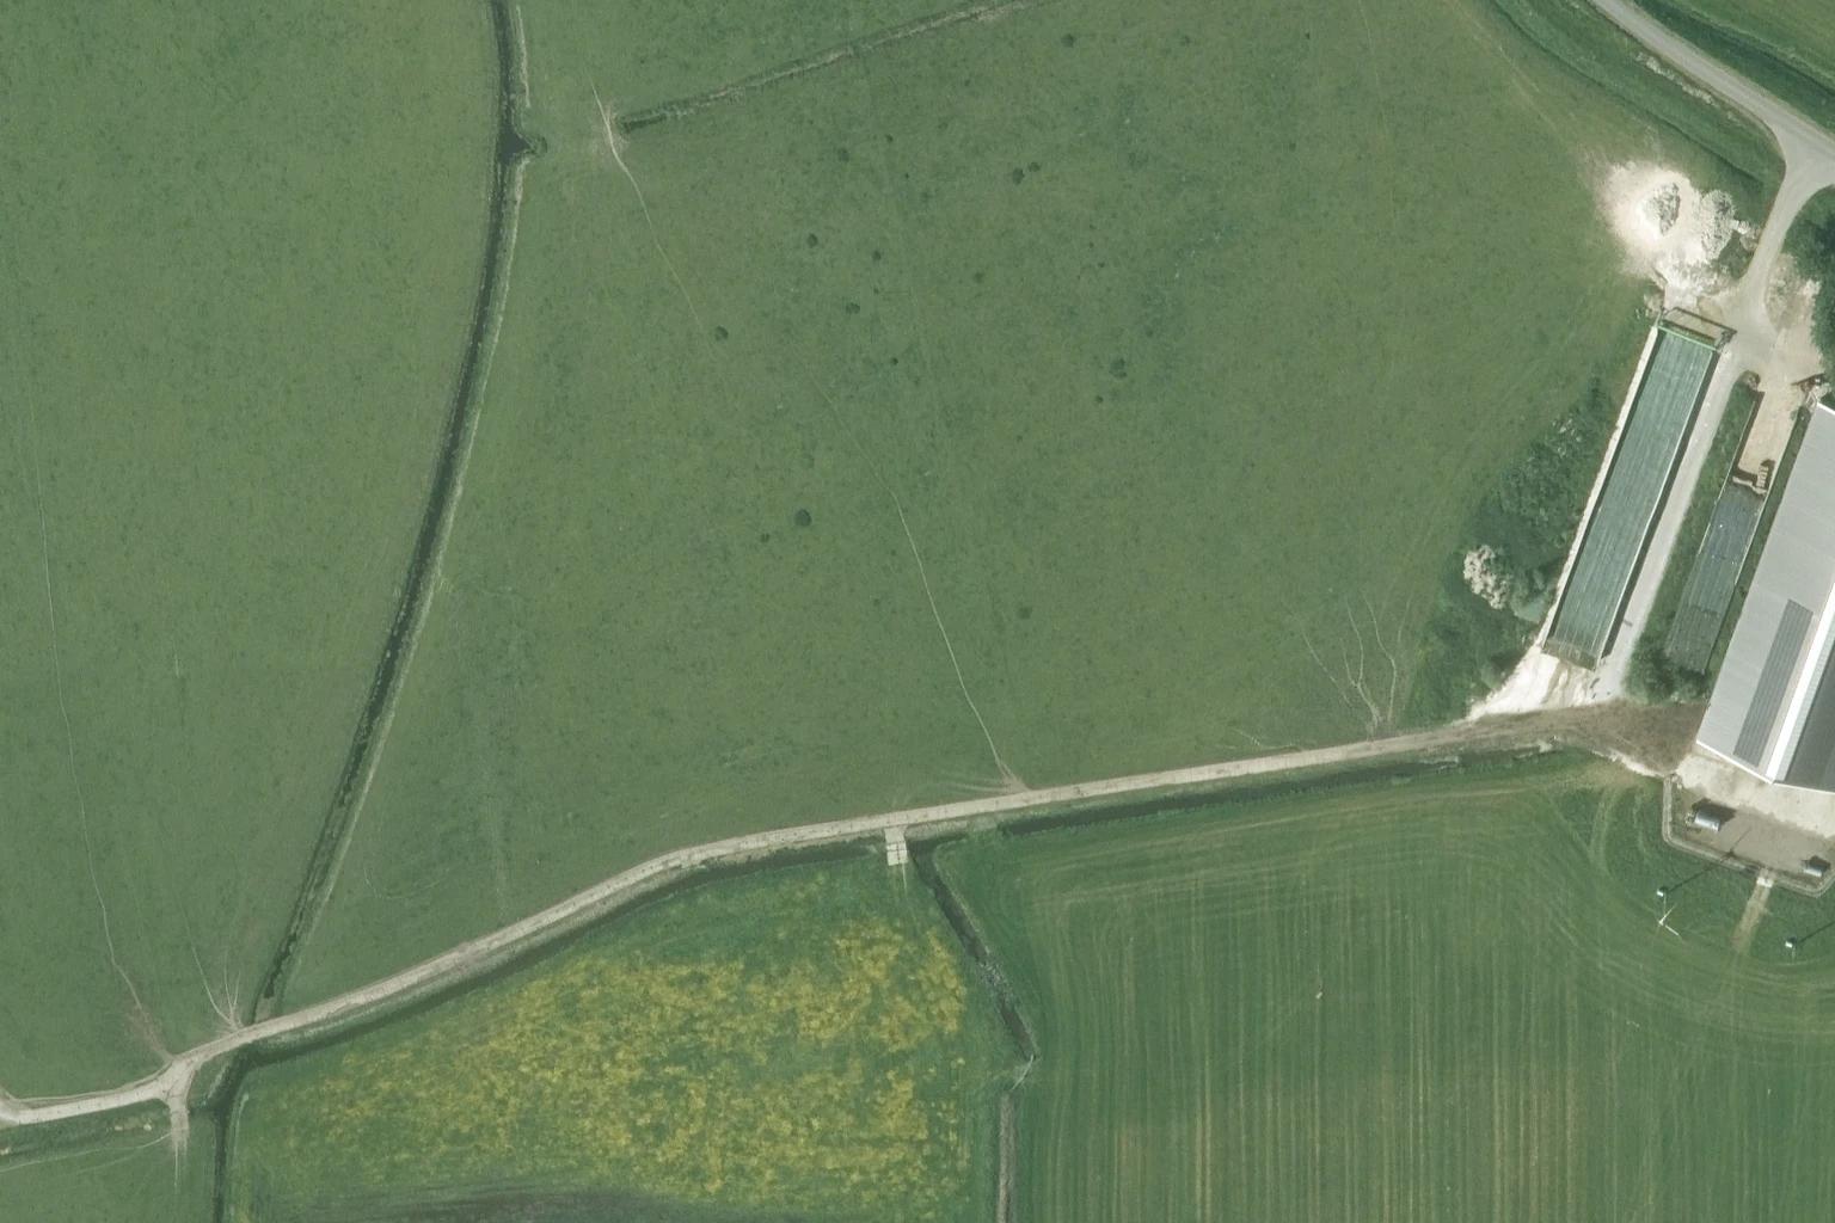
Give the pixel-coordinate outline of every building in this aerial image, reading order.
[(1678,423),(1696,428),(1721,341),(1663,324),(1631,433),(1672,445),(1678,423)] [(1700,731),(1834,780),(1834,401),(1821,396),(1700,731)] [(1591,530),(1550,643),(1597,660),(1606,634),(1605,634),(1615,607),(1612,606),(1628,562),(1601,553),(1604,545),(1598,542),(1601,533),(1591,530)]
